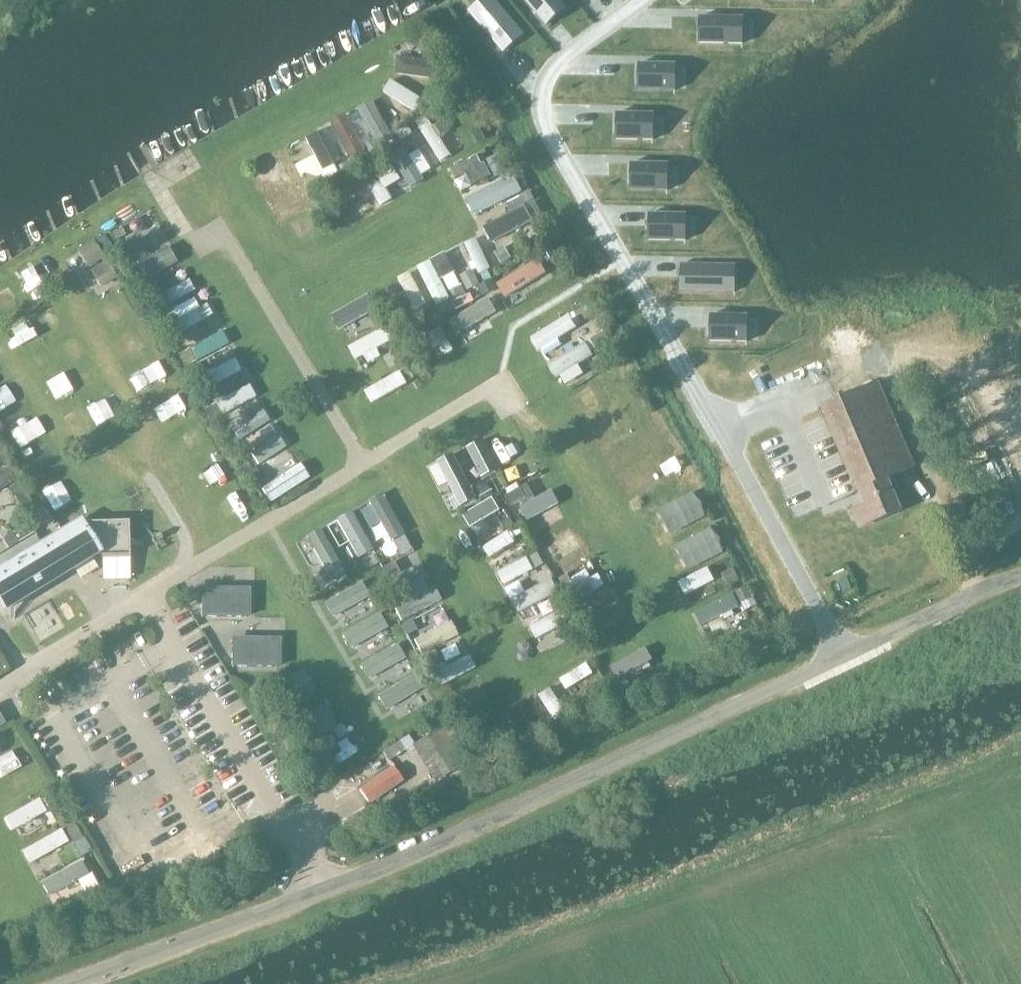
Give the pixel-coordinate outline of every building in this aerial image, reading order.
[(546,25),(565,9),(558,0),(525,0),(546,25)] [(495,2),(475,19),(503,53),(522,35),(495,2)] [(743,20),(743,19),(699,18),(698,44),(742,45),(742,43),(739,43),(739,20),(743,20)] [(391,73),(417,76),(420,54),(394,50),(391,73)] [(676,67),(676,65),(638,64),(637,91),(675,91),(675,90),(671,90),(672,67),(676,67)] [(412,104),(417,88),(383,77),(378,92),(412,104)] [(340,108),(328,114),(343,147),(356,142),(340,108)] [(654,116),(654,115),(616,114),(615,140),(653,141),(653,139),(649,139),(649,116),(654,116)] [(428,163),(447,153),(427,117),(413,125),(413,124),(382,141),(405,182),(431,167),(428,163)] [(320,126),(306,128),(312,161),(326,159),(320,126)] [(470,152),(445,164),(456,188),(490,172),(483,157),(474,161),(470,152)] [(312,153),(293,158),(297,172),(316,167),(312,153)] [(630,190),(667,191),(667,190),(664,190),(664,166),(668,166),(668,165),(630,164),(630,190)] [(470,214),(519,191),(508,169),(460,192),(470,214)] [(277,172),(266,175),(272,194),(282,191),(277,172)] [(362,181),(378,205),(391,197),(375,173),(362,181)] [(141,242),(155,231),(148,223),(143,226),(133,214),(124,221),(141,242)] [(686,215),(648,215),(648,241),(685,241),(685,240),(681,240),(682,217),(686,217),(686,215)] [(459,239),(474,273),(487,268),(473,233),(459,239)] [(166,242),(138,251),(133,237),(123,240),(135,277),(173,264),(166,242)] [(110,281),(106,268),(90,272),(86,260),(98,257),(93,238),(75,243),(78,255),(72,257),(81,289),(110,281)] [(436,269),(448,264),(440,247),(428,253),(436,269)] [(532,253),(493,280),(504,295),(542,267),(532,253)] [(426,254),(412,261),(433,305),(448,298),(426,254)] [(457,269),(463,286),(476,281),(469,264),(457,269)] [(723,266),(680,265),(679,292),(723,292),(723,266)] [(404,267),(394,272),(406,295),(417,289),(404,267)] [(452,267),(438,270),(442,286),(456,282),(452,267)] [(31,268),(14,276),(25,300),(42,292),(31,268)] [(155,289),(164,307),(193,293),(185,276),(155,289)] [(467,289),(448,297),(451,305),(470,297),(467,289)] [(0,320),(16,309),(8,296),(0,302),(0,320)] [(487,296),(443,313),(450,331),(494,314),(487,296)] [(343,323),(368,312),(361,297),(336,308),(343,323)] [(177,332),(211,318),(204,301),(170,316),(177,332)] [(578,327),(570,309),(526,330),(534,348),(578,327)] [(747,342),(747,316),(710,316),(709,342),(747,342)] [(426,329),(440,355),(451,349),(437,323),(426,329)] [(351,356),(390,342),(383,325),(344,339),(351,356)] [(197,361),(227,346),(217,327),(188,342),(197,361)] [(545,357),(557,382),(580,371),(577,364),(592,356),(584,338),(545,357)] [(804,353),(810,374),(820,371),(813,350),(804,353)] [(202,369),(211,386),(239,371),(230,354),(202,369)] [(155,361),(146,365),(156,386),(165,382),(155,361)] [(596,382),(589,369),(560,383),(570,402),(619,377),(610,361),(600,366),(606,377),(596,382)] [(360,384),(368,403),(406,385),(397,367),(360,384)] [(12,400),(0,381),(0,408),(12,400)] [(246,382),(212,397),(219,414),(254,399),(246,382)] [(878,383),(820,408),(856,491),(846,495),(852,510),(859,527),(901,510),(887,478),(914,466),(878,383)] [(167,394),(159,400),(172,416),(180,410),(167,394)] [(84,404),(94,426),(112,418),(102,396),(84,404)] [(241,437),(268,424),(259,406),(232,419),(241,437)] [(5,417),(8,439),(26,436),(22,414),(5,417)] [(659,438),(667,433),(658,418),(649,423),(659,438)] [(510,424),(499,431),(515,457),(526,450),(510,424)] [(265,496),(301,479),(275,425),(241,441),(249,457),(252,455),(257,464),(276,455),(283,469),(258,481),(265,496)] [(485,449),(494,465),(505,459),(496,443),(485,449)] [(494,479),(482,448),(459,457),(470,488),(494,479)] [(453,457),(436,465),(458,512),(475,502),(453,457)] [(504,480),(521,471),(514,458),(497,467),(504,480)] [(363,494),(385,540),(401,532),(379,486),(363,494)] [(530,518),(556,504),(550,493),(525,507),(530,518)] [(228,497),(220,513),(231,518),(239,503),(228,497)] [(348,506),(336,511),(348,539),(360,534),(348,506)] [(644,521),(656,546),(668,540),(663,530),(682,520),(675,506),(644,521)] [(563,511),(530,526),(538,544),(558,535),(564,548),(542,559),(547,571),(584,555),(571,526),(570,527),(563,511)] [(322,522),(334,544),(346,537),(334,516),(322,522)] [(89,556),(129,555),(128,520),(82,521),(81,520),(0,570),(0,609),(1,610),(89,556)] [(1,536),(0,536),(0,554),(17,544),(17,543),(35,532),(29,522),(11,532),(10,530),(1,536)] [(478,541),(487,557),(513,543),(503,526),(478,541)] [(668,567),(699,551),(689,532),(658,548),(668,567)] [(314,539),(332,580),(346,574),(328,533),(314,539)] [(532,555),(497,572),(503,584),(538,567),(532,555)] [(397,592),(425,576),(418,562),(390,578),(397,592)] [(704,563),(674,574),(679,589),(709,578),(704,563)] [(581,576),(589,591),(602,583),(594,568),(581,576)] [(750,601),(744,582),(730,586),(727,577),(683,590),(691,618),(750,601)] [(356,579),(326,596),(334,611),(365,594),(356,579)] [(543,579),(509,591),(515,608),(549,597),(543,579)] [(606,586),(587,595),(599,618),(618,608),(606,586)] [(200,617),(246,617),(246,592),(201,591),(200,617)] [(342,623),(350,638),(381,621),(373,606),(342,623)] [(533,636),(563,621),(555,606),(525,621),(533,636)] [(417,628),(422,646),(453,637),(447,619),(417,628)] [(359,652),(367,667),(399,651),(391,636),(359,652)] [(231,667),(276,667),(276,642),(231,641),(231,667)] [(451,669),(468,661),(462,648),(445,656),(451,669)] [(591,661),(556,679),(567,700),(602,682),(591,661)] [(411,674),(372,696),(385,718),(424,696),(411,674)] [(12,748),(0,729),(0,755),(12,748)] [(407,732),(397,735),(401,751),(411,748),(407,732)] [(417,752),(375,760),(381,789),(423,781),(417,752)] [(36,826),(32,817),(44,812),(37,795),(1,811),(12,836),(36,826)] [(18,845),(26,861),(53,846),(61,861),(72,855),(56,825),(18,845)]
